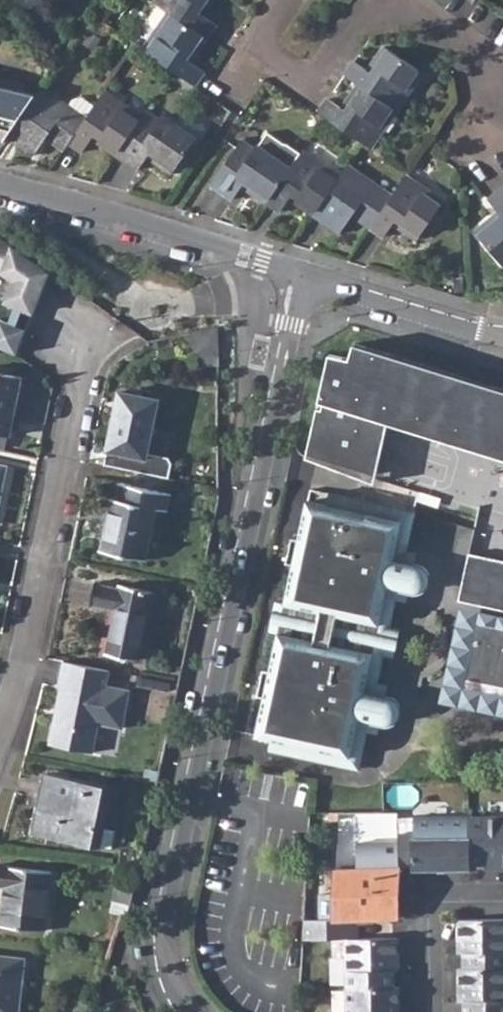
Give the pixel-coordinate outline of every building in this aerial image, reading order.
[(172,12),(210,36),(220,22),(206,13),(215,0),(160,0),(158,2),(172,12)] [(193,61),(210,36),(172,12),(146,48),(197,84),(207,70),(193,61)] [(347,74),(361,83),(399,109),(426,71),(387,46),(370,70),(356,61),(347,74)] [(373,147),(399,109),(361,83),(345,106),(331,97),(321,112),(373,147)] [(0,84),(0,137),(6,139),(10,133),(41,92),(0,84)] [(66,147),(71,141),(89,114),(72,103),(46,85),(41,92),(10,133),(37,151),(48,135),(66,147)] [(94,137),(117,153),(145,115),(107,88),(97,102),(89,114),(71,141),(84,150),(94,137)] [(77,95),(72,103),(89,114),(97,102),(84,93),(77,95)] [(148,109),(145,115),(117,153),(140,168),(150,156),(175,172),(199,137),(164,114),(161,118),(148,109)] [(268,200),(292,165),(299,155),(302,151),(270,130),(260,144),(256,146),(244,138),(213,181),(235,196),(244,184),(268,200)] [(290,197),(315,214),(342,175),(304,149),(302,151),(299,155),(292,165),(268,200),(282,209),(290,197)] [(354,213),(371,225),(393,194),(350,164),(342,175),(315,214),(340,233),(354,213)] [(407,174),(393,194),(371,225),(385,234),(394,221),(418,238),(445,200),(407,174)] [(485,200),(495,212),(472,231),(497,264),(502,260),(502,186),(485,200)] [(0,233),(0,267),(15,278),(7,299),(17,303),(10,321),(0,317),(0,318),(0,344),(18,350),(28,327),(18,323),(25,306),(34,310),(46,282),(41,278),(48,267),(0,233)] [(218,365),(218,326),(190,332),(193,346),(204,355),(204,365),(218,365)] [(329,359),(310,443),(307,453),(377,474),(390,418),(502,453),(502,390),(488,385),(450,374),(354,343),(329,359)] [(11,435),(23,376),(0,371),(0,432),(11,435)] [(113,416),(107,446),(139,451),(136,466),(169,473),(172,458),(169,453),(148,449),(158,395),(123,388),(116,417),(113,416)] [(102,548),(147,556),(157,506),(167,508),(170,489),(120,480),(117,496),(113,496),(102,548)] [(294,540),(289,566),(297,567),(288,606),(278,604),(272,633),(281,635),(272,673),(265,672),(260,697),(266,699),(259,737),(273,740),(362,760),(368,731),(370,722),(382,725),(388,726),(395,724),(402,715),(399,703),(385,697),(388,686),(379,683),(385,657),(372,654),(380,625),(392,628),(397,601),(406,603),(409,592),(421,594),(429,587),(431,580),(429,573),(422,567),(416,566),(405,563),(408,552),(416,515),(313,492),(302,541),(294,540)] [(416,566),(418,555),(408,552),(405,563),(416,566)] [(469,552),(457,601),(502,611),(502,559),(469,552)] [(110,652),(137,658),(151,590),(125,584),(124,588),(96,583),(92,601),(119,607),(110,652)] [(438,701),(502,716),(502,617),(460,607),(438,701)] [(380,625),(372,654),(385,657),(395,659),(401,629),(392,628),(380,625)] [(112,668),(67,658),(61,685),(63,685),(58,705),(63,706),(60,718),(56,716),(50,739),(93,750),(100,721),(123,726),(132,688),(109,683),(112,668)] [(380,734),(382,725),(370,722),(368,731),(380,734)] [(271,750),(360,770),(362,760),(273,740),(271,750)] [(36,832),(96,846),(109,785),(47,772),(40,798),(44,799),(36,832)] [(414,818),(413,818),(413,834),(398,834),(398,813),(337,814),(336,844),(356,844),(356,868),(335,869),(334,895),(333,920),(317,921),(304,921),(302,941),(345,939),(352,939),(352,919),(396,918),(398,864),(414,864),(414,869),(468,869),(468,865),(486,865),(486,869),(502,869),(502,818),(414,818)] [(42,931),(50,872),(0,865),(0,886),(4,887),(0,918),(0,926),(42,931)] [(119,879),(112,915),(123,917),(127,918),(135,883),(119,879)] [(318,895),(317,921),(333,920),(334,895),(318,895)] [(458,922),(459,954),(464,954),(464,970),(459,970),(460,1003),(465,1002),(465,1011),(502,1011),(502,921),(458,922)] [(396,937),(352,939),(345,939),(348,1011),(399,1011),(398,986),(394,986),(393,970),(398,970),(396,937)] [(24,959),(0,956),(0,1011),(17,1011),(24,959)]
